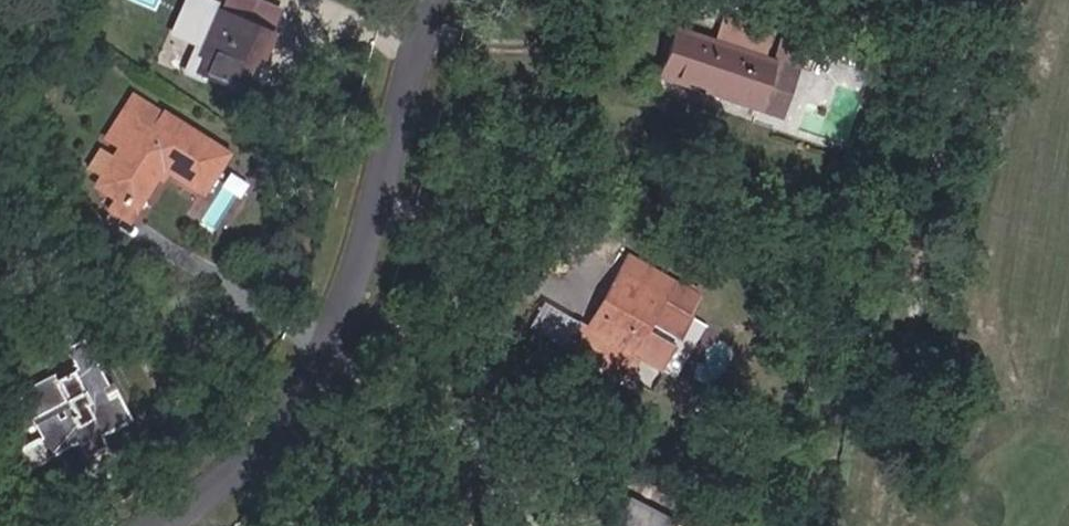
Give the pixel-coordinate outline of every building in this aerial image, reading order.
[(240,17),(249,0),(216,0),(214,4),(209,1),(185,48),(195,53),(187,67),(227,87),(237,68),(231,65),(236,55),(248,61),(265,29),(240,17)] [(275,9),(256,0),(249,0),(240,17),(265,29),(275,9)] [(653,83),(748,116),(764,67),(670,35),(653,83)] [(187,67),(195,53),(185,48),(177,62),(187,67)] [(748,116),(778,124),(792,76),(764,67),(748,116)] [(153,159),(186,181),(211,146),(125,89),(113,107),(126,119),(111,139),(100,154),(84,143),(72,159),(89,171),(85,176),(109,192),(123,202),(153,159)] [(97,127),(111,139),(126,119),(113,107),(97,127)] [(100,205),(115,214),(123,202),(109,192),(100,205)] [(670,280),(625,251),(582,320),(573,314),(560,335),(611,367),(624,346),(641,356),(683,288),(682,287),(685,281),(674,274),(670,280)] [(560,335),(573,314),(538,293),(524,316),(558,338),(560,335)] [(123,415),(103,374),(99,375),(76,328),(58,336),(68,357),(0,392),(0,404),(15,433),(8,437),(23,469),(68,448),(74,458),(101,445),(93,430),(123,415)] [(643,525),(700,525),(654,503),(643,525)]
